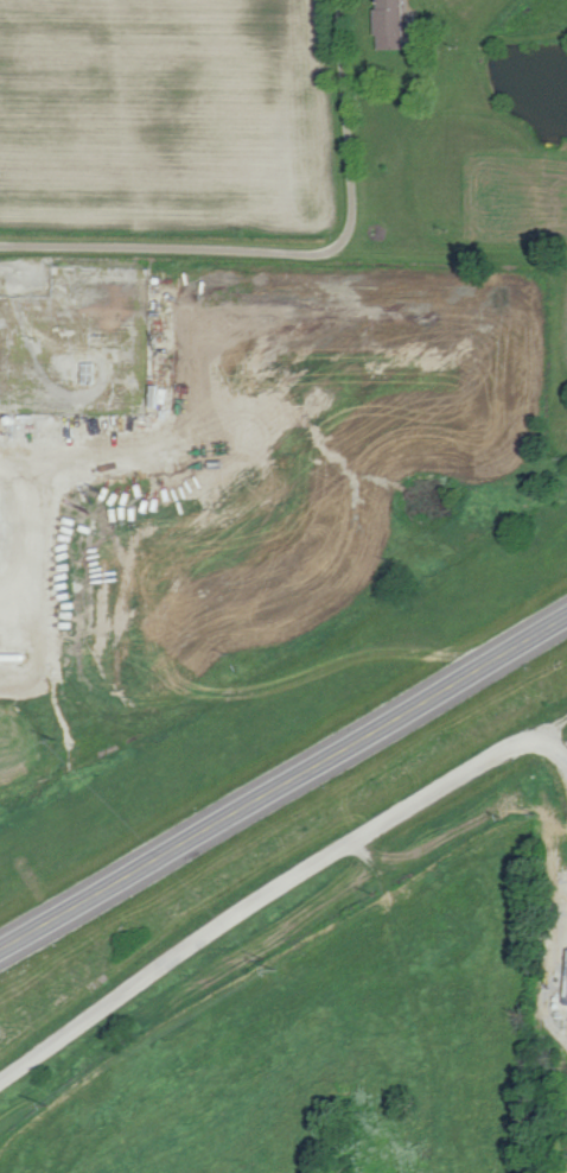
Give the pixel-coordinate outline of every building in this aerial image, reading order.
[(407,49),(406,0),(378,0),(379,50),(407,49)]
